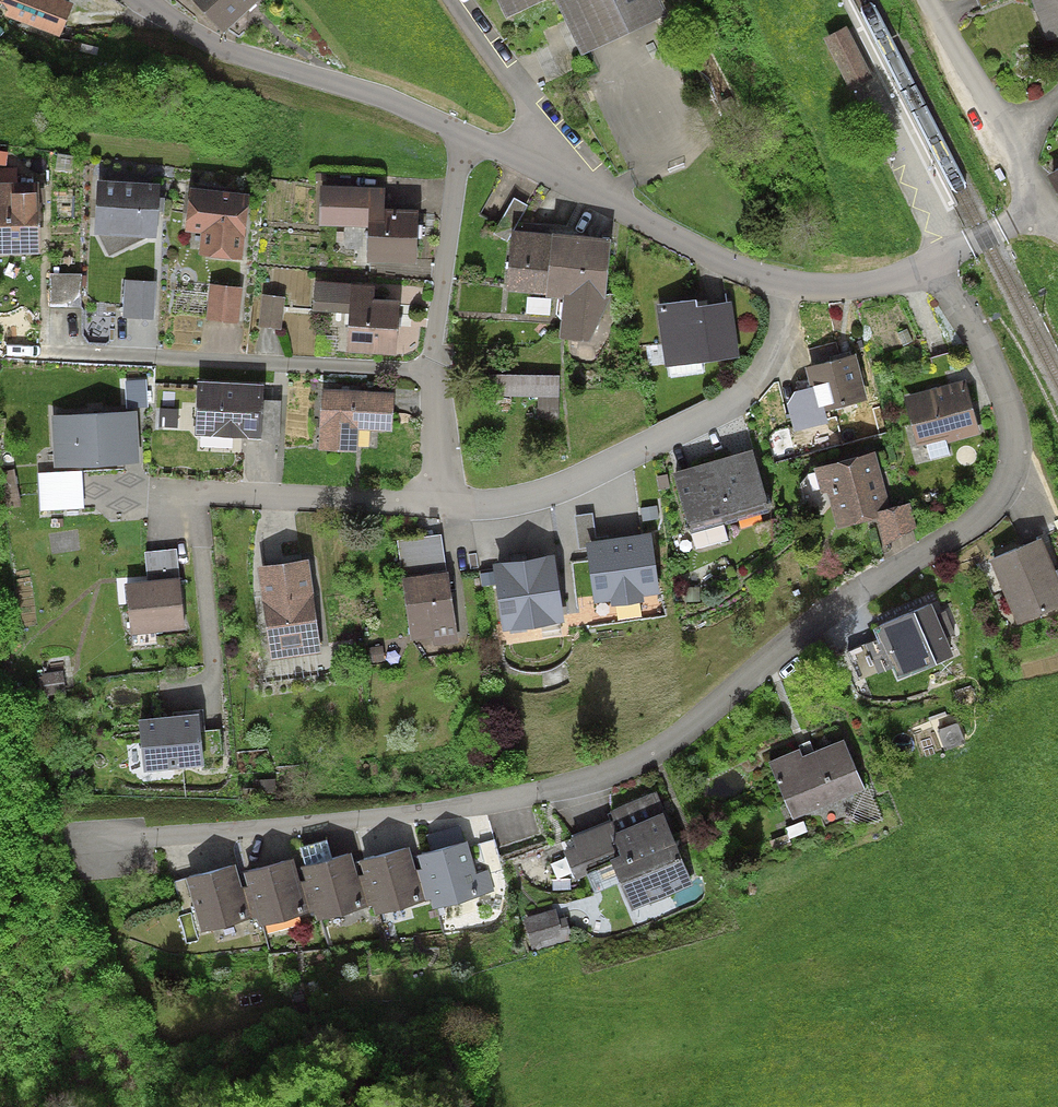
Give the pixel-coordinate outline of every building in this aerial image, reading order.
[(7,6),(3,14),(59,38),(73,4),(64,0),(0,0),(0,3),(7,6)] [(223,32),(257,0),(193,0),(223,32)] [(504,19),(546,0),(495,0),(504,19)] [(584,54),(669,15),(662,0),(559,0),(584,54)] [(1047,43),(1057,38),(1057,0),(1030,0),(1047,43)] [(847,26),(824,37),(851,91),(874,79),(861,55),(847,26)] [(17,183),(17,168),(0,168),(0,184),(17,183)] [(1046,175),(1057,198),(1057,169),(1046,175)] [(160,184),(98,180),(94,234),(106,257),(113,258),(129,249),(131,250),(156,238),(158,211),(159,198),(160,184)] [(40,254),(38,183),(17,183),(0,184),(0,255),(40,254)] [(386,187),(321,185),(320,226),(367,227),(366,262),(417,263),(419,209),(385,208),(386,187)] [(249,194),(189,188),(184,231),(202,233),(199,257),(242,261),(249,194)] [(512,231),(527,207),(514,199),(494,233),(507,240),(512,231)] [(546,295),(552,234),(512,231),(507,292),(546,295)] [(611,240),(552,234),(546,295),(546,297),(564,299),(560,340),(589,343),(611,298),(605,298),(611,240)] [(82,274),(50,274),(50,307),(82,307),(82,274)] [(156,281),(125,280),(123,319),(154,320),(156,281)] [(375,286),(314,282),(313,312),(349,314),(347,353),(396,356),(399,300),(374,299),(375,286)] [(242,287),(210,284),(206,320),(238,324),(242,287)] [(285,298),(263,295),(258,327),(280,330),(285,298)] [(696,300),(657,306),(665,367),(669,366),(701,363),(740,357),(732,302),(697,307),(696,300)] [(856,354),(805,367),(810,388),(819,386),(825,412),(867,400),(856,354)] [(703,374),(701,363),(669,366),(670,377),(703,374)] [(558,414),(559,376),(495,374),(495,396),(538,397),(538,413),(558,414)] [(966,379),(905,397),(917,446),(926,444),(946,439),(947,444),(981,434),(966,379)] [(125,381),(127,408),(148,407),(147,380),(125,381)] [(264,385),(197,382),(195,436),(261,439),(264,385)] [(828,423),(825,412),(819,386),(810,388),(795,392),(787,404),(795,432),(828,423)] [(394,393),(321,390),(319,451),(358,452),(359,430),(392,432),(394,393)] [(178,409),(160,408),(159,427),(177,428),(178,409)] [(137,411),(51,416),(54,470),(140,464),(137,411)] [(947,444),(946,439),(926,444),(930,459),(950,455),(947,444)] [(752,450),(713,461),(731,523),(770,511),(752,450)] [(875,451),(814,468),(821,494),(827,492),(837,530),(877,519),(879,518),(877,511),(891,508),(875,451)] [(691,534),(731,523),(713,461),(673,473),(691,534)] [(14,469),(0,472),(7,507),(21,505),(14,469)] [(82,471),(38,473),(40,511),(84,508),(82,471)] [(891,508),(877,511),(879,518),(877,519),(884,547),(916,527),(910,503),(891,508)] [(657,506),(641,508),(643,522),(659,519),(657,506)] [(580,549),(586,548),(586,543),(596,541),(596,538),(592,514),(576,516),(580,549)] [(596,541),(586,543),(586,548),(594,603),(610,601),(611,607),(644,603),(643,597),(659,595),(651,534),(608,540),(596,541)] [(446,573),(441,535),(397,540),(402,578),(446,573)] [(990,561),(1017,625),(1057,607),(1057,580),(1041,539),(990,561)] [(177,549),(145,552),(148,581),(180,578),(177,549)] [(554,555),(493,564),(494,572),(481,574),(483,587),(496,585),(503,632),(564,623),(554,555)] [(308,559),(258,566),(271,660),(322,653),(308,559)] [(446,573),(402,578),(410,643),(433,640),(433,646),(458,643),(449,572),(446,573)] [(148,581),(125,584),(130,635),(186,630),(180,578),(148,581)] [(954,657),(932,604),(875,628),(880,639),(867,644),(879,673),(893,668),(898,680),(954,657)] [(63,671),(41,674),(43,695),(65,692),(63,671)] [(201,731),(205,731),(203,709),(173,713),(174,717),(199,714),(201,731)] [(174,717),(139,720),(144,773),(201,767),(204,767),(201,731),(199,714),(174,717)] [(205,731),(201,731),(204,767),(201,767),(202,770),(223,768),(219,730),(205,731)] [(800,750),(769,763),(793,820),(865,790),(844,740),(803,757),(800,750)] [(275,779),(254,781),(254,793),(276,792),(275,779)] [(612,811),(611,820),(617,833),(613,834),(620,855),(610,860),(612,865),(631,911),(693,886),(656,792),(612,811)] [(575,881),(612,865),(610,860),(620,855),(613,834),(617,833),(611,820),(571,837),(575,848),(564,852),(575,881)] [(467,842),(418,856),(422,869),(417,870),(426,902),(430,901),(432,910),(495,892),(488,870),(477,873),(467,842)] [(410,847),(359,861),(363,875),(359,876),(367,907),(372,906),(375,917),(426,902),(417,870),(410,847)] [(352,853),(301,867),(305,881),(300,882),(309,913),(315,912),(317,921),(367,907),(359,876),(352,853)] [(293,859),(244,872),(247,886),(244,887),(252,918),(253,920),(256,919),(259,927),(309,913),(300,882),(293,859)] [(244,887),(236,865),(185,878),(201,933),(252,918),(244,887)] [(556,910),(523,918),(532,952),(573,941),(566,917),(558,919),(556,910)]
